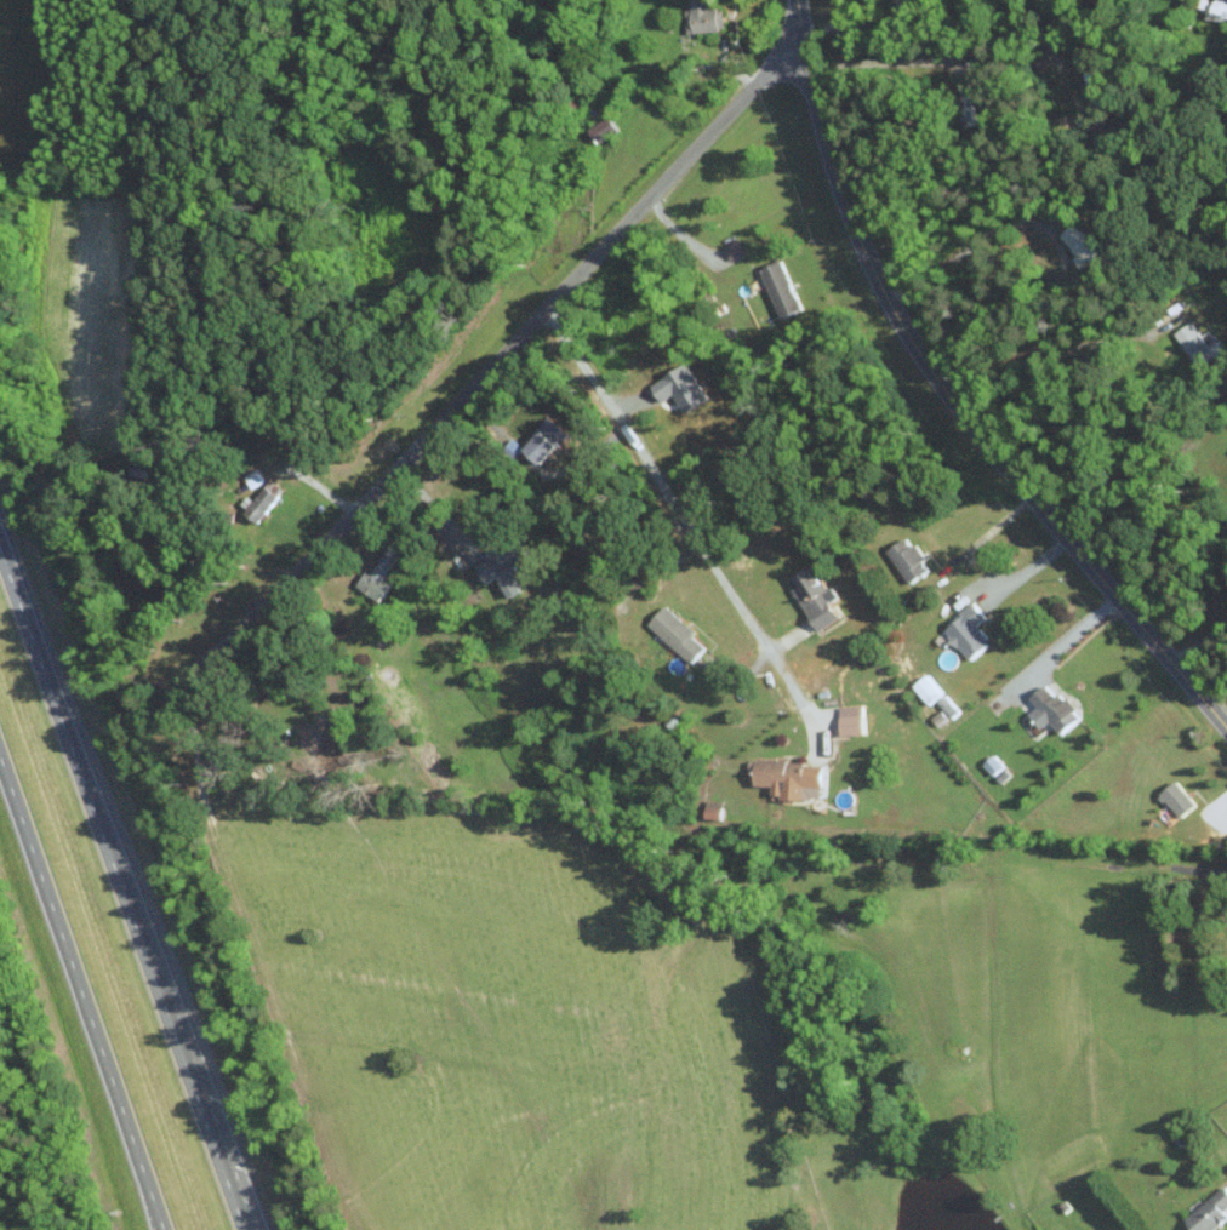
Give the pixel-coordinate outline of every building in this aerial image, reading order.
[(727,30),(726,8),(714,8),(714,0),(694,0),(694,9),(689,9),(689,32),(727,30)] [(1225,18),(1225,13),(1226,13),(1226,0),(1208,0),(1207,18),(1225,18)] [(600,141),(624,130),(616,115),(593,126),(600,141)] [(1091,275),(1107,259),(1072,221),(1056,237),(1091,275)] [(764,267),(780,317),(804,310),(788,260),(764,267)] [(1211,356),(1187,321),(1170,332),(1194,368),(1211,356)] [(678,393),(690,415),(715,400),(692,362),(655,384),(665,401),(678,393)] [(548,463),(577,436),(556,414),(542,428),(548,434),(533,447),(548,463)] [(252,512),(268,520),(280,493),(265,486),(252,512)] [(501,578),(514,599),(527,591),(515,570),(535,557),(522,535),(488,556),(490,559),(478,566),(490,585),(501,578)] [(891,550),(911,585),(930,574),(925,565),(929,562),(914,536),(891,550)] [(362,590),(384,602),(395,583),(386,578),(402,551),(389,543),(362,590)] [(821,631),(849,615),(819,564),(796,578),(800,586),(795,588),(821,631)] [(946,622),(966,661),(994,646),(982,622),(988,619),(981,604),(946,622)] [(699,631),(665,606),(649,628),(695,663),(707,646),(694,637),(699,631)] [(934,705),(947,693),(931,674),(918,686),(934,705)] [(1031,698),(1039,707),(1031,713),(1044,729),(1054,721),(1066,735),(1078,725),(1071,717),(1077,713),(1051,681),(1031,698)] [(808,799),(809,786),(829,786),(830,763),(752,761),(752,772),(759,772),(759,786),(776,786),(775,798),(808,799)] [(1189,804),(1172,778),(1155,790),(1172,816),(1189,804)] [(725,801),(708,800),(707,818),(725,819),(725,801)] [(1186,1229),(1207,1229),(1225,1214),(1221,1210),(1226,1204),(1226,1192),(1220,1184),(1178,1220),(1186,1229)]
